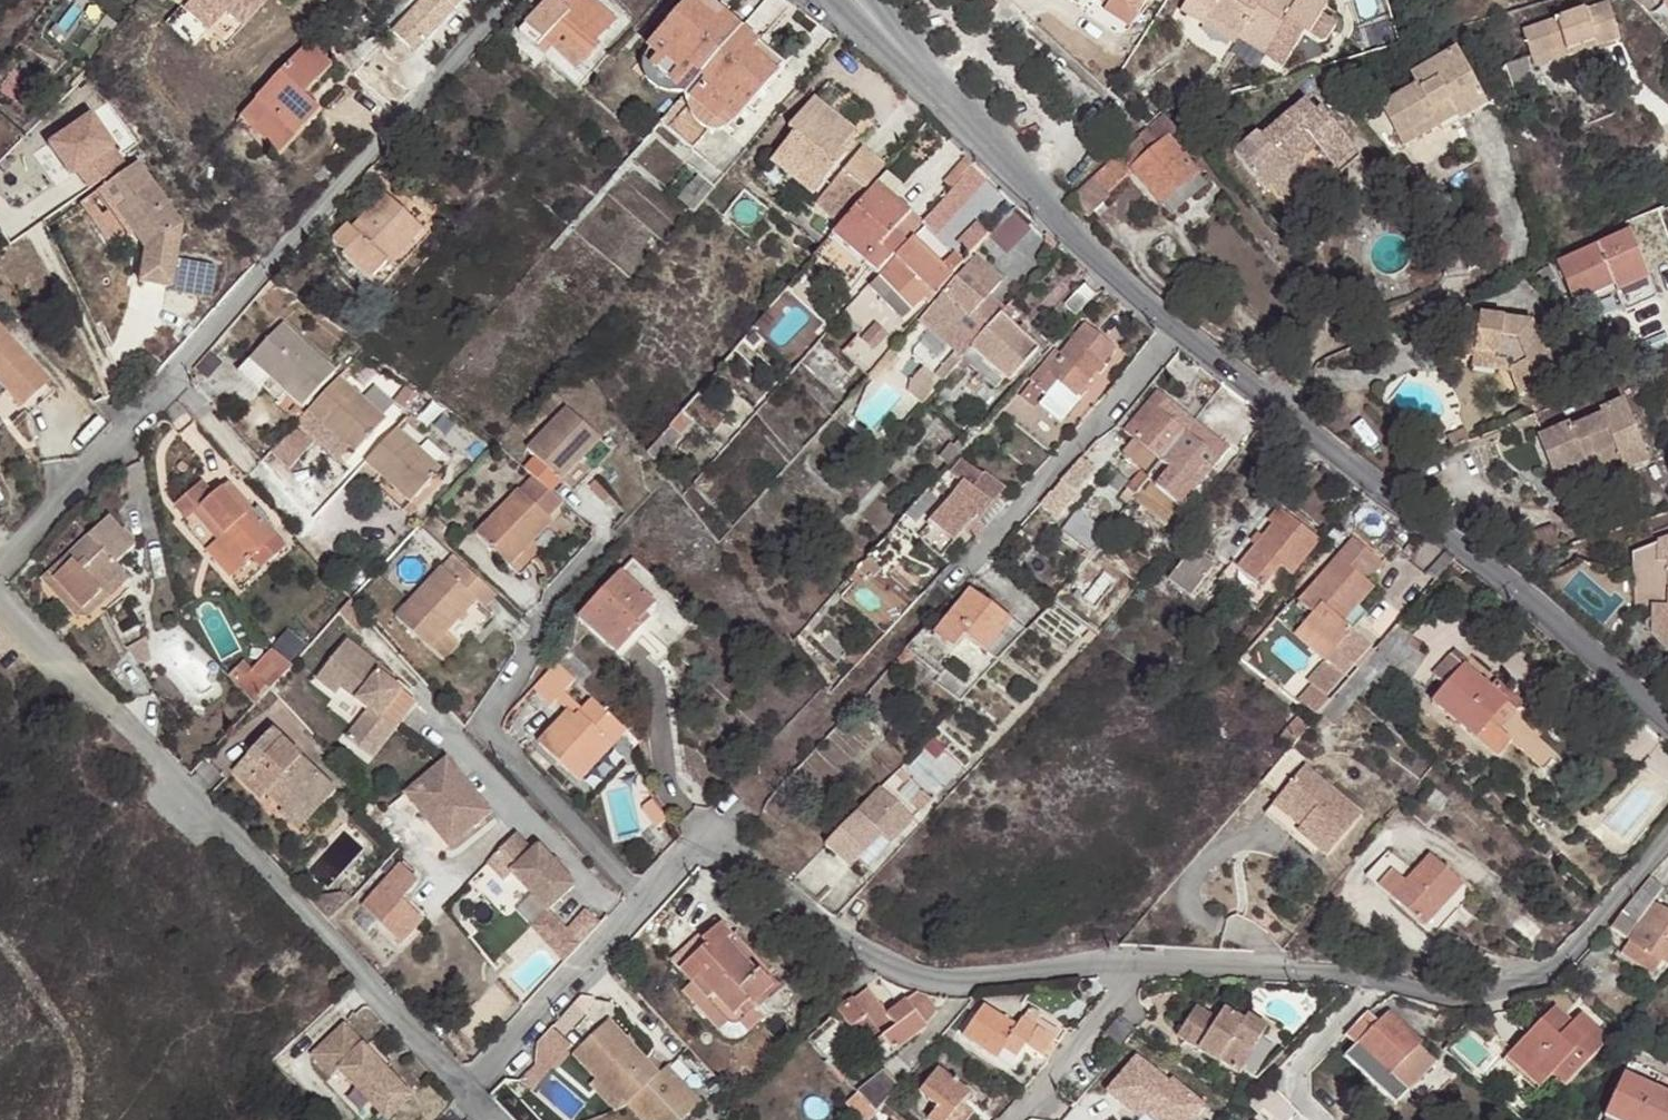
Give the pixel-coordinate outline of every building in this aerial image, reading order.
[(214,0),(192,0),(214,20),(224,9),(214,0)] [(247,17),(263,0),(214,0),(224,9),(231,1),(247,17)] [(582,86),(610,54),(600,46),(620,24),(617,21),(636,0),(556,0),(547,11),(543,7),(536,14),(543,20),(549,12),(560,22),(544,40),(553,48),(547,55),(582,86)] [(728,15),(709,0),(690,0),(689,1),(720,26),(728,15)] [(1136,20),(1148,0),(1119,0),(1115,6),(1136,20)] [(1324,14),(1301,0),(1187,0),(1176,18),(1199,33),(1201,30),(1232,49),(1235,43),(1263,60),(1270,48),(1288,60),(1299,42),(1303,45),(1324,14)] [(1649,9),(1657,0),(1641,0),(1649,9)] [(679,94),(681,93),(740,25),(728,15),(720,26),(689,1),(650,50),(648,53),(646,57),(645,61),(644,65),(644,69),(644,73),(646,77),(647,80),(648,83),(649,83),(651,86),(655,89),(657,91),(660,92),(663,94),(666,94),(669,95),(673,95),(676,94),(679,94)] [(1130,30),(1136,20),(1115,6),(1109,16),(1130,30)] [(1574,61),(1627,46),(1616,7),(1529,32),(1537,59),(1570,50),(1574,61)] [(740,25),(681,93),(692,101),(668,129),(692,149),(708,133),(712,134),(716,134),(720,134),(723,133),(727,131),(730,128),(732,126),(734,123),(735,121),(740,124),(780,75),(753,52),(761,42),(740,25)] [(789,64),(761,42),(753,52),(780,75),(789,64)] [(298,50),(234,121),(248,134),(244,139),(270,163),(311,117),(293,102),(321,70),(298,50)] [(1469,104),(1479,115),(1483,119),(1507,98),(1466,50),(1427,83),(1433,91),(1402,118),(1427,146),(1459,120),(1455,115),(1469,104)] [(1540,70),(1574,61),(1570,50),(1537,59),(1540,70)] [(1524,58),(1503,67),(1509,81),(1530,72),(1524,58)] [(850,140),(855,134),(814,99),(788,129),(795,134),(774,159),(815,193),(857,146),(850,140)] [(1335,185),(1365,158),(1325,111),(1318,118),(1304,104),(1263,140),(1259,135),(1238,153),(1272,193),(1278,189),(1286,198),(1321,169),(1335,185)] [(1433,154),(1479,115),(1469,104),(1455,115),(1459,120),(1427,146),(1433,154)] [(47,136),(80,191),(125,164),(93,109),(47,136)] [(1134,168),(1161,203),(1197,173),(1170,138),(1177,132),(1164,116),(1157,122),(1158,123),(1145,134),(1122,155),(1120,153),(1073,198),(1086,213),(1134,168)] [(850,140),(857,146),(862,141),(855,134),(850,140)] [(832,225),(879,170),(862,155),(814,210),(832,225)] [(943,186),(949,192),(975,162),(969,157),(943,186)] [(136,161),(107,181),(138,226),(131,231),(143,247),(137,280),(170,286),(174,261),(180,224),(136,161)] [(1197,173),(1161,203),(1171,216),(1207,187),(1197,173)] [(138,226),(107,181),(100,186),(131,231),(138,226)] [(866,265),(867,266),(877,274),(916,230),(892,209),(897,203),(877,186),(834,238),(866,265)] [(411,239),(425,224),(386,189),(355,224),(350,219),(335,237),(346,247),(342,251),(372,277),(407,236),(411,239)] [(1030,231),(1010,214),(1009,216),(986,241),(1006,259),(1030,231)] [(1630,232),(1558,263),(1577,308),(1614,293),(1617,292),(1618,297),(1626,318),(1659,306),(1650,279),(1630,232)] [(834,238),(831,236),(814,255),(849,285),(866,265),(834,238)] [(880,277),(895,289),(910,302),(921,312),(936,295),(954,274),(941,262),(914,238),(895,259),(880,277)] [(950,252),(941,262),(954,274),(964,263),(950,252)] [(977,253),(967,263),(970,265),(921,320),(961,356),(1000,312),(1004,309),(989,296),(993,291),(980,281),(993,267),(977,253)] [(212,268),(174,261),(170,286),(209,291),(212,268)] [(1005,277),(993,267),(980,281),(993,291),(1005,277)] [(1078,317),(1097,296),(1087,286),(1068,308),(1078,317)] [(1008,304),(993,291),(989,296),(1004,309),(1008,304)] [(961,356),(961,357),(998,390),(1010,378),(1015,382),(1043,350),(1000,312),(961,356)] [(1517,359),(1522,373),(1531,395),(1547,388),(1550,393),(1574,383),(1562,350),(1556,352),(1543,322),(1490,315),(1489,326),(1463,322),(1459,352),(1485,355),(1485,351),(1504,354),(1504,359),(1517,359)] [(302,407),(334,372),(281,323),(236,369),(252,385),(263,373),(302,407)] [(1081,390),(1118,349),(1090,324),(1036,382),(1065,408),(1061,413),(1064,416),(1085,393),(1081,390)] [(888,336),(875,326),(862,343),(874,353),(888,336)] [(44,384),(0,334),(0,386),(19,407),(44,384)] [(1484,369),(1522,373),(1517,359),(1504,359),(1504,354),(1485,351),(1485,355),(1484,369)] [(933,375),(940,381),(961,357),(954,352),(933,375)] [(341,377),(308,411),(327,429),(354,454),(387,420),(341,377)] [(1032,387),(1061,413),(1065,408),(1036,382),(1032,387)] [(51,392),(44,384),(19,407),(26,415),(51,392)] [(1159,460),(1192,418),(1156,390),(1123,431),(1132,439),(1159,460)] [(562,477),(603,429),(568,399),(516,458),(529,468),(553,488),(562,477)] [(1626,446),(1633,461),(1638,470),(1663,459),(1636,400),(1611,410),(1612,415),(1582,426),(1580,423),(1549,436),(1566,472),(1591,461),(1626,446)] [(327,429),(308,411),(294,426),(314,443),(327,429)] [(1144,478),(1129,497),(1155,517),(1169,499),(1181,509),(1228,447),(1192,418),(1159,460),(1168,467),(1153,486),(1144,478)] [(669,424),(648,449),(659,464),(683,436),(669,424)] [(314,443),(294,426),(273,448),(292,466),(314,443)] [(384,480),(411,505),(443,471),(397,429),(366,463),(384,480)] [(616,440),(603,429),(562,477),(574,487),(616,440)] [(1159,460),(1132,439),(1119,454),(1146,476),(1159,460)] [(1597,477),(1633,461),(1626,446),(1591,461),(1597,477)] [(1007,495),(1013,486),(964,450),(951,465),(962,475),(929,511),(943,524),(930,540),(948,555),(971,528),(982,515),(990,520),(1011,498),(1007,495)] [(1090,470),(1077,458),(1056,481),(1069,493),(1090,470)] [(506,561),(549,514),(564,497),(553,488),(529,468),(472,530),(506,561)] [(404,513),(411,505),(384,480),(377,488),(404,513)] [(1056,481),(1046,492),(1059,504),(1069,493),(1056,481)] [(242,569),(276,540),(228,485),(215,498),(202,482),(176,507),(188,520),(195,514),(219,541),(242,569)] [(1239,573),(1264,593),(1284,568),(1288,572),(1316,540),(1282,509),(1272,520),(1277,524),(1270,531),(1263,540),(1259,545),(1262,548),(1239,573)] [(560,525),(549,514),(506,561),(517,571),(560,525)] [(978,533),(990,520),(982,515),(971,528),(978,533)] [(104,598),(127,577),(117,567),(134,551),(107,521),(58,567),(83,593),(96,606),(104,598)] [(1258,535),(1263,540),(1270,531),(1266,527),(1258,535)] [(1203,580),(1229,550),(1205,530),(1179,561),(1203,580)] [(1649,633),(1666,648),(1667,646),(1667,536),(1657,541),(1656,563),(1667,563),(1666,605),(1650,605),(1649,633)] [(1341,603),(1348,610),(1370,586),(1363,579),(1379,561),(1352,538),(1296,600),(1310,612),(1299,625),(1328,651),(1322,658),(1303,680),(1309,685),(1325,700),(1341,682),(1370,648),(1338,620),(1332,614),(1341,603)] [(286,551),(276,540),(242,569),(219,541),(207,551),(240,590),(286,551)] [(494,590),(459,559),(447,572),(440,566),(394,616),(445,661),(461,644),(446,630),(475,598),(482,604),(494,590)] [(133,583),(127,577),(104,598),(96,606),(83,593),(58,567),(52,572),(89,612),(101,612),(110,604),(133,583)] [(642,628),(650,620),(660,608),(624,574),(581,620),(622,659),(647,633),(642,628)] [(960,637),(994,665),(1020,633),(967,589),(927,636),(946,653),(960,637)] [(367,620),(349,600),(338,612),(354,631),(367,620)] [(1338,620),(1348,610),(1341,603),(1332,614),(1338,620)] [(655,624),(650,620),(642,628),(647,633),(655,624)] [(1328,651),(1299,625),(1292,633),(1322,658),(1328,651)] [(1370,648),(1341,682),(1357,695),(1374,676),(1391,689),(1418,657),(1385,630),(1370,648)] [(146,637),(128,646),(139,667),(152,659),(146,637)] [(343,640),(329,660),(392,729),(412,699),(376,672),(379,667),(343,640)] [(1491,719),(1506,701),(1450,654),(1434,675),(1447,685),(1433,703),(1501,759),(1517,741),(1503,729),(1491,719)] [(288,664),(278,657),(242,692),(252,702),(288,664)] [(392,729),(329,660),(315,679),(333,693),(338,686),(367,707),(347,736),(374,755),(392,729)] [(557,712),(577,689),(562,676),(541,697),(557,712)] [(1357,695),(1341,682),(1325,700),(1310,717),(1326,731),(1357,695)] [(1310,717),(1325,700),(1309,685),(1294,703),(1310,717)] [(619,726),(589,698),(573,717),(566,710),(536,743),(576,779),(610,744),(607,741),(610,739),(608,737),(619,726)] [(1506,701),(1491,719),(1503,729),(1519,711),(1506,701)] [(333,798),(313,777),(307,784),(292,767),(298,760),(272,732),(230,770),(259,799),(265,794),(280,811),(276,814),(296,834),(333,798)] [(1328,852),(1365,807),(1307,759),(1273,798),(1301,822),(1297,827),(1328,852)] [(307,784),(313,777),(298,760),(292,767),(307,784)] [(433,775),(478,824),(492,810),(446,762),(433,775)] [(455,847),(478,824),(433,775),(409,798),(455,847)] [(1441,813),(1453,800),(1435,786),(1425,799),(1441,813)] [(869,816),(841,850),(868,872),(875,863),(896,838),(906,847),(927,821),(890,791),(881,802),(869,816)] [(656,828),(669,819),(652,798),(644,805),(642,807),(643,812),(656,828)] [(531,883),(527,888),(546,908),(570,886),(535,848),(529,853),(512,834),(499,847),(531,883)] [(510,871),(527,888),(531,883),(499,847),(485,861),(502,880),(510,871)] [(1452,902),(1467,887),(1435,858),(1410,885),(1392,869),(1379,884),(1396,900),(1440,938),(1463,912),(1452,902)] [(399,898),(419,879),(401,860),(359,904),(397,942),(420,919),(399,898)] [(1623,910),(1610,926),(1625,937),(1656,897),(1666,881),(1657,873),(1645,888),(1623,910)] [(1618,952),(1650,976),(1667,952),(1667,908),(1658,901),(1618,952)] [(579,942),(598,922),(579,902),(560,922),(579,942)] [(568,955),(579,942),(560,922),(546,908),(535,920),(568,955)] [(737,1013),(762,990),(764,992),(780,978),(767,965),(763,968),(733,936),(738,932),(726,918),(706,937),(711,943),(685,968),(697,981),(688,990),(723,1027),(733,1022),(737,1013)] [(893,1050),(927,1021),(906,995),(887,1012),(865,986),(836,1010),(851,1028),(865,1017),(893,1050)] [(768,996),(764,992),(762,990),(737,1013),(733,1022),(736,1023),(739,1023),(742,1021),(768,996)] [(1432,1062),(1416,1047),(1419,1043),(1386,1011),(1378,1020),(1359,1001),(1347,1002),(1323,1029),(1337,1041),(1345,1033),(1356,1043),(1345,1054),(1393,1101),(1405,1089),(1432,1062)] [(1004,1043),(1017,1052),(1024,1042),(1041,1053),(1052,1034),(1022,1016),(1016,1023),(983,1002),(963,1032),(998,1054),(1004,1043)] [(1241,1073),(1268,1028),(1248,1015),(1244,1021),(1224,1010),(1217,1019),(1196,1007),(1179,1037),(1241,1073)] [(1554,1074),(1565,1084),(1609,1038),(1584,1014),(1573,1024),(1556,1007),(1515,1050),(1547,1081),(1554,1074)] [(609,1019),(572,1052),(596,1078),(623,1106),(627,1102),(660,1073),(609,1019)] [(342,1026),(309,1055),(328,1077),(336,1070),(371,1110),(396,1088),(342,1026)] [(1011,1062),(1017,1052),(1004,1043),(998,1054),(1011,1062)] [(1537,1092),(1547,1081),(1515,1050),(1505,1060),(1537,1092)] [(1104,1089),(1137,1118),(1143,1111),(1153,1119),(1188,1119),(1201,1105),(1170,1077),(1166,1082),(1135,1055),(1104,1089)] [(627,1102),(644,1119),(686,1119),(698,1109),(681,1092),(688,1086),(669,1065),(660,1073),(627,1102)] [(972,1092),(942,1065),(920,1090),(938,1105),(929,1118),(931,1119),(968,1119),(975,1111),(964,1101),(972,1092)] [(880,1107),(884,1102),(901,1083),(883,1067),(861,1091),(880,1107)] [(612,1110),(623,1106),(596,1078),(589,1085),(612,1110)] [(1607,1119),(1637,1119),(1650,1091),(1621,1078),(1604,1119),(1607,1119)] [(681,1092),(698,1109),(704,1104),(688,1086),(681,1092)] [(379,1119),(385,1119),(407,1101),(396,1088),(371,1110),(379,1119)] [(1637,1119),(1667,1119),(1667,1099),(1650,1091),(1637,1119)]
